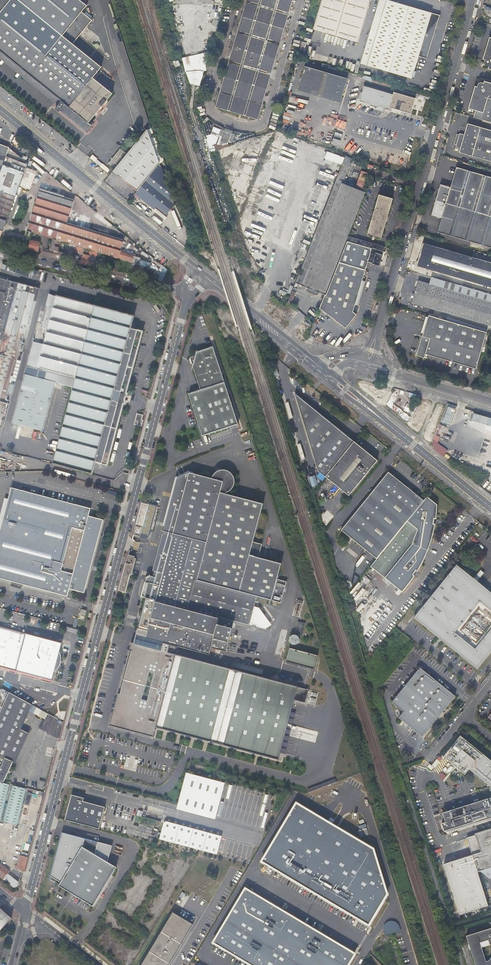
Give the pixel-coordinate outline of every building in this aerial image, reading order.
[(60,102),(54,109),(58,112),(61,109),(68,114),(65,116),(82,130),(111,95),(92,79),(101,69),(71,45),(90,22),(81,13),(87,6),(79,0),(0,0),(0,53),(60,102)] [(216,107),(257,119),(292,0),(247,0),(216,107)] [(313,30),(348,40),(350,36),(357,38),(356,42),(358,42),(370,0),(322,0),(313,30)] [(360,64),(367,65),(386,0),(378,0),(360,64)] [(367,65),(390,72),(409,6),(388,0),(386,0),(367,65)] [(409,6),(390,72),(412,78),(413,76),(415,77),(416,71),(414,70),(419,56),(427,58),(439,15),(409,6)] [(489,36),(483,59),(485,59),(484,63),(485,65),(487,66),(487,69),(490,70),(490,37),(489,36)] [(340,103),(347,78),(305,66),(297,91),(340,103)] [(473,117),(490,122),(490,83),(483,81),(483,83),(479,82),(478,83),(477,86),(475,85),(468,107),(476,109),(473,117)] [(414,98),(393,92),(394,92),(393,92),(392,94),(364,86),(359,101),(388,109),(389,107),(410,113),(410,114),(415,98),(414,98)] [(328,124),(330,117),(323,115),(321,122),(328,124)] [(309,124),(303,122),(300,128),(306,131),(309,124)] [(455,148),(455,149),(460,151),(460,152),(490,162),(490,131),(468,124),(466,132),(467,132),(465,138),(459,136),(459,137),(455,148)] [(206,135),(211,152),(232,146),(236,136),(234,131),(227,129),(224,129),(214,126),(211,134),(206,135)] [(113,171),(137,191),(159,163),(147,129),(113,171)] [(333,137),(332,137),(329,144),(338,147),(342,134),(335,132),(333,137)] [(3,164),(6,156),(9,148),(0,144),(0,171),(3,164)] [(28,162),(9,148),(6,156),(3,164),(24,172),(28,162)] [(345,155),(335,152),(332,161),(335,162),(333,165),(330,164),(324,181),(326,182),(304,237),(305,237),(299,254),(306,256),(333,188),(335,181),(336,179),(345,155)] [(353,158),(345,155),(336,179),(342,181),(343,182),(353,158)] [(166,214),(174,204),(160,164),(159,163),(137,191),(166,214)] [(0,171),(0,238),(24,172),(3,164),(0,171)] [(20,186),(30,189),(37,171),(27,167),(20,186)] [(436,200),(490,216),(490,177),(457,167),(451,187),(440,185),(436,200)] [(335,181),(333,188),(362,200),(365,192),(342,183),(335,181)] [(333,188),(306,256),(294,287),(297,289),(299,284),(307,287),(306,290),(307,291),(317,296),(319,295),(320,293),(324,294),(362,200),(333,188)] [(118,258),(120,252),(123,241),(66,223),(73,200),(64,197),(64,196),(40,189),(27,231),(118,258)] [(392,198),(380,195),(379,194),(367,233),(368,234),(368,235),(370,235),(370,234),(380,237),(392,198)] [(436,200),(431,215),(441,218),(437,232),(490,247),(490,216),(436,200)] [(52,257),(65,260),(67,254),(57,252),(59,247),(58,247),(59,241),(56,240),(55,246),(54,251),(52,257)] [(30,241),(30,244),(28,250),(38,252),(40,243),(30,241)] [(423,243),(416,265),(490,287),(490,263),(423,243)] [(42,255),(52,257),(54,251),(43,248),(43,249),(42,255)] [(65,260),(75,262),(76,256),(73,255),(74,252),(72,251),(73,250),(68,249),(67,254),(65,260)] [(136,264),(138,265),(140,259),(120,252),(118,258),(118,259),(128,262),(132,263),(136,264)] [(80,263),(92,266),(93,260),(86,259),(87,256),(85,255),(84,258),(82,257),(80,263)] [(327,295),(324,294),(319,308),(321,309),(332,318),(341,325),(349,324),(356,314),(353,311),(355,304),(363,280),(366,269),(340,262),(327,295)] [(107,269),(119,272),(120,266),(108,263),(107,269)] [(136,266),(136,264),(132,263),(130,270),(130,271),(142,274),(143,268),(140,267),(136,266)] [(36,289),(36,288),(0,279),(0,428),(36,289)] [(366,281),(363,280),(355,304),(358,305),(366,281)] [(418,281),(412,303),(489,325),(490,318),(490,302),(418,281)] [(57,448),(53,464),(92,474),(95,462),(107,465),(124,404),(125,404),(125,398),(128,393),(126,393),(143,332),(131,329),(134,317),(49,294),(45,306),(48,306),(42,328),(47,330),(43,344),(34,342),(27,366),(13,422),(37,428),(52,373),(76,379),(58,444),(57,448)] [(486,332),(428,315),(422,336),(416,355),(425,358),(426,354),(476,368),(486,332)] [(239,425),(215,348),(197,354),(196,356),(190,358),(200,391),(188,394),(202,437),(239,425)] [(319,472),(327,478),(356,443),(321,415),(296,395),(319,472)] [(449,425),(455,407),(447,404),(441,422),(449,425)] [(490,427),(490,419),(471,414),(469,422),(490,427)] [(356,443),(327,478),(350,497),(378,461),(356,443)] [(250,626),(254,606),(257,597),(281,603),(286,582),(277,579),(281,564),(258,558),(262,545),(253,542),(263,505),(225,495),(226,493),(227,493),(229,492),(231,490),(232,489),(233,487),(234,485),(234,483),(234,481),(234,479),(233,477),(232,475),(230,473),(229,472),(227,471),(225,471),(223,470),(221,471),(219,471),(217,472),(216,473),(214,474),(213,476),(212,478),(211,479),(188,473),(177,479),(163,531),(162,531),(161,532),(163,532),(152,572),(154,572),(153,577),(150,576),(150,575),(149,576),(146,578),(145,578),(146,579),(141,597),(145,598),(156,601),(198,612),(233,621),(250,626)] [(364,549),(377,560),(424,501),(387,472),(340,530),(355,542),(358,544),(361,547),(364,549)] [(103,520),(89,516),(91,509),(12,487),(0,532),(0,578),(67,596),(69,589),(84,593),(103,520)] [(371,568),(372,569),(427,499),(428,498),(427,497),(424,501),(377,560),(371,568)] [(427,499),(372,569),(403,593),(415,577),(413,576),(416,572),(418,572),(422,565),(424,560),(431,541),(433,534),(435,525),(434,525),(434,519),(436,519),(437,505),(428,498),(427,499)] [(145,504),(142,503),(133,535),(140,537),(148,505),(145,504)] [(118,591),(125,593),(134,557),(128,555),(118,591)] [(414,616),(476,667),(490,649),(490,592),(457,564),(414,616)] [(234,622),(250,626),(233,621),(198,612),(156,601),(145,598),(141,597),(145,598),(137,629),(147,631),(146,639),(178,647),(209,655),(211,648),(226,652),(234,622)] [(261,629),(264,629),(271,625),(259,608),(254,606),(250,626),(253,626),(261,629)] [(298,622),(294,635),(296,636),(297,636),(298,637),(298,635),(302,636),(305,624),(298,622)] [(0,627),(0,666),(53,680),(55,671),(61,649),(62,643),(0,627)] [(147,631),(137,629),(134,644),(131,643),(129,651),(131,652),(120,694),(118,693),(109,726),(153,738),(156,728),(278,760),(294,700),(305,703),(308,690),(176,655),(178,647),(146,639),(147,631)] [(296,636),(294,635),(293,635),(291,636),(290,637),(289,639),(289,640),(289,641),(289,642),(290,643),(291,644),(293,645),(295,645),(296,644),(297,644),(298,643),(299,642),(299,640),(298,638),(298,637),(296,636)] [(285,662),(314,670),(318,656),(289,648),(285,662)] [(131,652),(129,651),(118,693),(120,694),(131,652)] [(440,712),(443,708),(453,695),(419,666),(390,701),(401,711),(396,717),(420,736),(440,712)] [(3,782),(11,763),(14,764),(28,734),(20,730),(31,704),(11,693),(4,707),(0,705),(0,758),(4,760),(0,770),(0,781),(3,782)] [(65,713),(69,701),(54,697),(51,710),(65,713)] [(55,724),(58,718),(48,713),(41,726),(51,732),(56,725),(55,724)] [(458,734),(440,756),(462,773),(466,768),(490,789),(490,761),(458,734)] [(434,768),(442,758),(438,755),(431,765),(434,768)] [(441,772),(437,775),(442,780),(446,777),(441,772)] [(308,792),(336,782),(335,778),(306,789),(308,792)] [(0,782),(0,820),(1,820),(10,784),(0,782)] [(3,820),(17,824),(27,789),(12,785),(3,820)] [(64,820),(98,829),(104,807),(83,801),(85,795),(72,791),(64,820)] [(441,812),(444,822),(440,823),(442,829),(445,829),(445,831),(484,819),(483,816),(490,814),(490,818),(490,796),(441,812)] [(373,848),(296,802),(261,862),(368,924),(387,895),(373,848)] [(482,833),(489,856),(489,857),(490,863),(490,830),(482,833)] [(111,846),(61,833),(50,876),(61,883),(59,886),(93,906),(116,867),(107,862),(101,858),(105,852),(110,853),(111,846)] [(482,833),(476,835),(466,838),(472,855),(443,864),(460,916),(488,906),(485,898),(483,892),(477,872),(487,869),(488,871),(490,870),(490,868),(490,863),(489,857),(489,856),(482,833)] [(107,862),(110,853),(105,852),(101,858),(107,862)] [(24,870),(28,858),(20,856),(17,868),(24,870)] [(16,887),(17,882),(6,874),(8,871),(0,864),(0,877),(14,888),(16,887)] [(251,964),(348,964),(355,953),(246,888),(213,942),(251,964)] [(11,919),(0,909),(0,931),(11,919)] [(193,924),(172,912),(142,964),(169,964),(193,924)] [(466,937),(475,964),(490,964),(490,929),(490,930),(490,931),(490,932),(487,933),(486,930),(466,937)]
